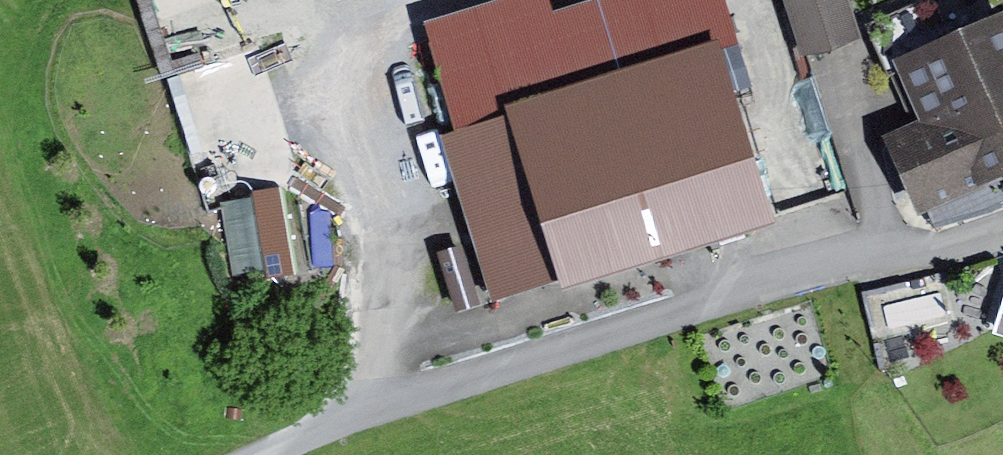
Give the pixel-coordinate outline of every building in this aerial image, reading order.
[(456,134),(718,53),(733,49),(718,0),(641,0),(546,29),(540,8),(428,42),(456,134)] [(799,61),(859,42),(846,0),(780,0),(799,61)] [(950,44),(930,0),(926,0),(863,28),(887,82),(897,78),(920,130),(886,145),(920,221),(1002,184),(1002,20),(950,44)] [(456,134),(442,137),(503,325),(777,237),(752,156),(736,107),(718,53),(456,134)] [(819,80),(736,107),(752,156),(835,128),(819,80)] [(276,171),(216,186),(236,262),(295,246),(276,171)] [(994,339),(1002,341),(1002,310),(994,339)]
